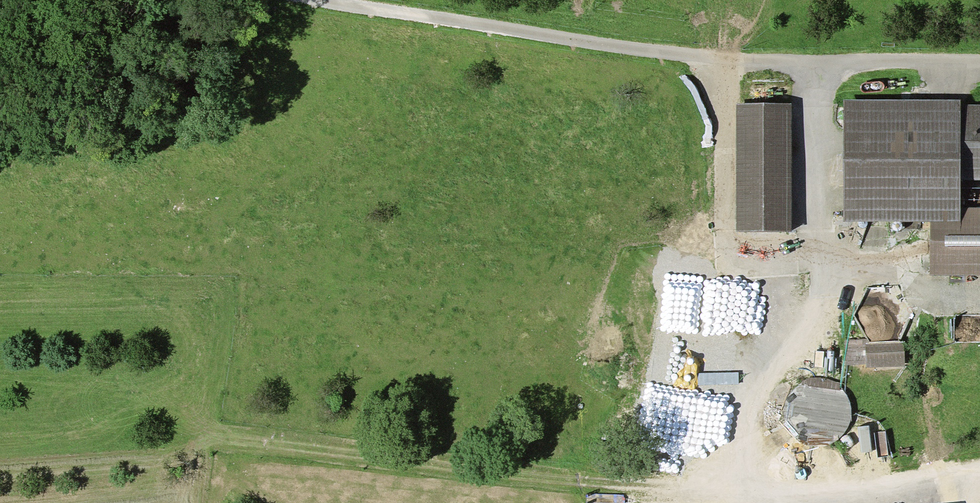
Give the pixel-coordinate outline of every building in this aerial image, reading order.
[(790,107),(738,108),(741,234),(792,232),(790,107)] [(845,109),(845,217),(937,217),(962,217),(962,178),(979,178),(979,110),(845,109)] [(962,217),(937,217),(937,274),(979,274),(979,217),(962,217)] [(899,342),(863,343),(864,367),(899,367),(899,342)]
